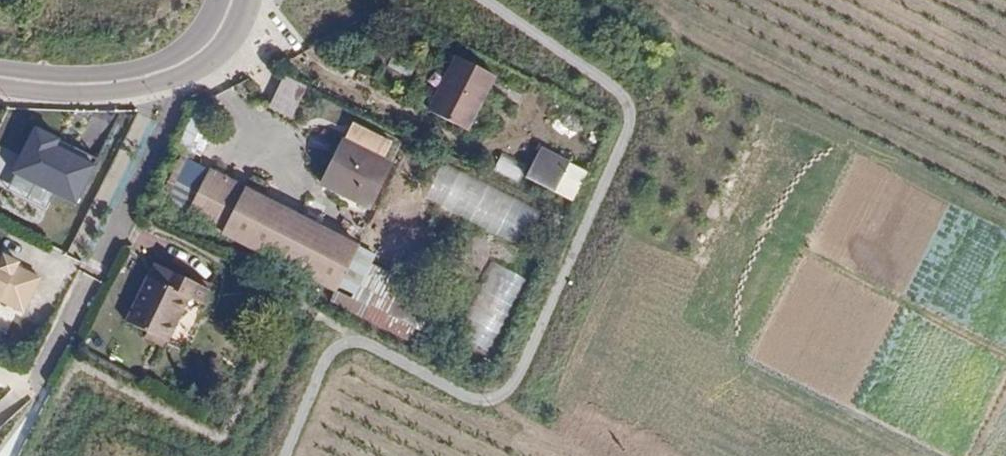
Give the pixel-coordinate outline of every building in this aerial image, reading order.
[(486,77),(450,59),(423,113),(459,131),(486,77)] [(286,74),(270,105),(293,117),(309,85),(286,74)] [(35,136),(17,172),(75,201),(93,164),(35,136)] [(382,163),(336,139),(314,183),(360,206),(382,163)] [(576,200),(590,166),(540,146),(526,179),(576,200)] [(493,171),(518,183),(525,167),(501,155),(493,171)] [(184,221),(207,174),(180,161),(157,208),(184,221)] [(424,199),(523,247),(541,210),(442,162),(424,199)] [(285,212),(207,174),(184,221),(262,259),(285,212)] [(327,233),(285,212),(262,259),(305,280),(327,233)] [(365,251),(327,233),(305,280),(327,291),(343,298),(360,264),(365,251)] [(17,269),(19,265),(4,257),(1,261),(0,261),(0,305),(23,315),(39,280),(17,269)] [(496,349),(524,274),(489,261),(462,336),(496,349)] [(343,298),(403,328),(420,294),(360,264),(343,298)] [(153,265),(124,322),(164,342),(186,301),(199,306),(207,293),(153,265)] [(327,291),(320,306),(395,343),(403,328),(343,298),(327,291)]
